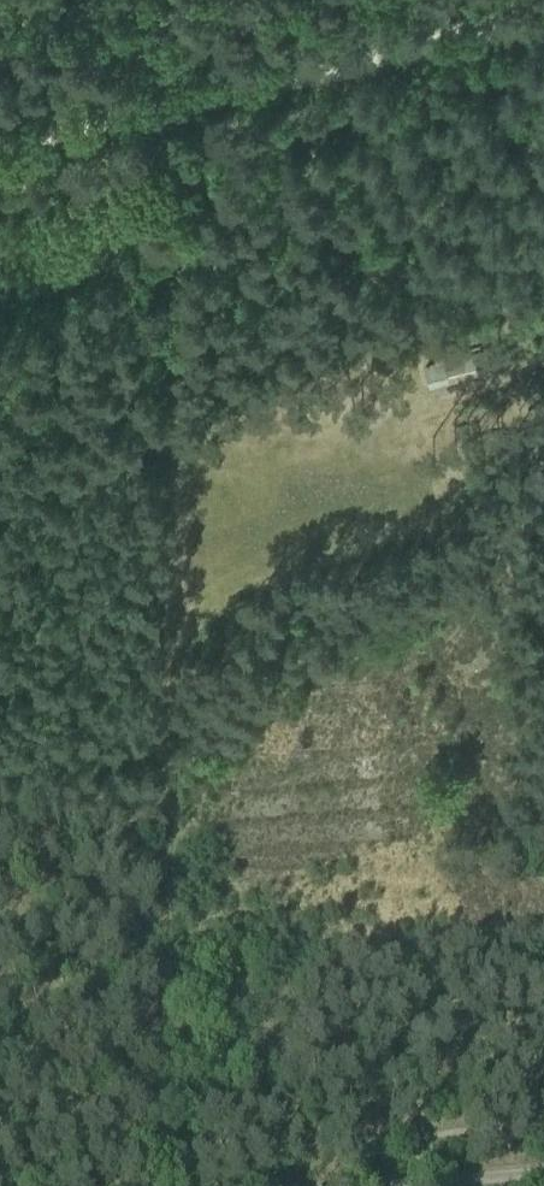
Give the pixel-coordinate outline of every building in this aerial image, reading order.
[(492,369),(487,350),(425,366),(431,385),(492,369)]
